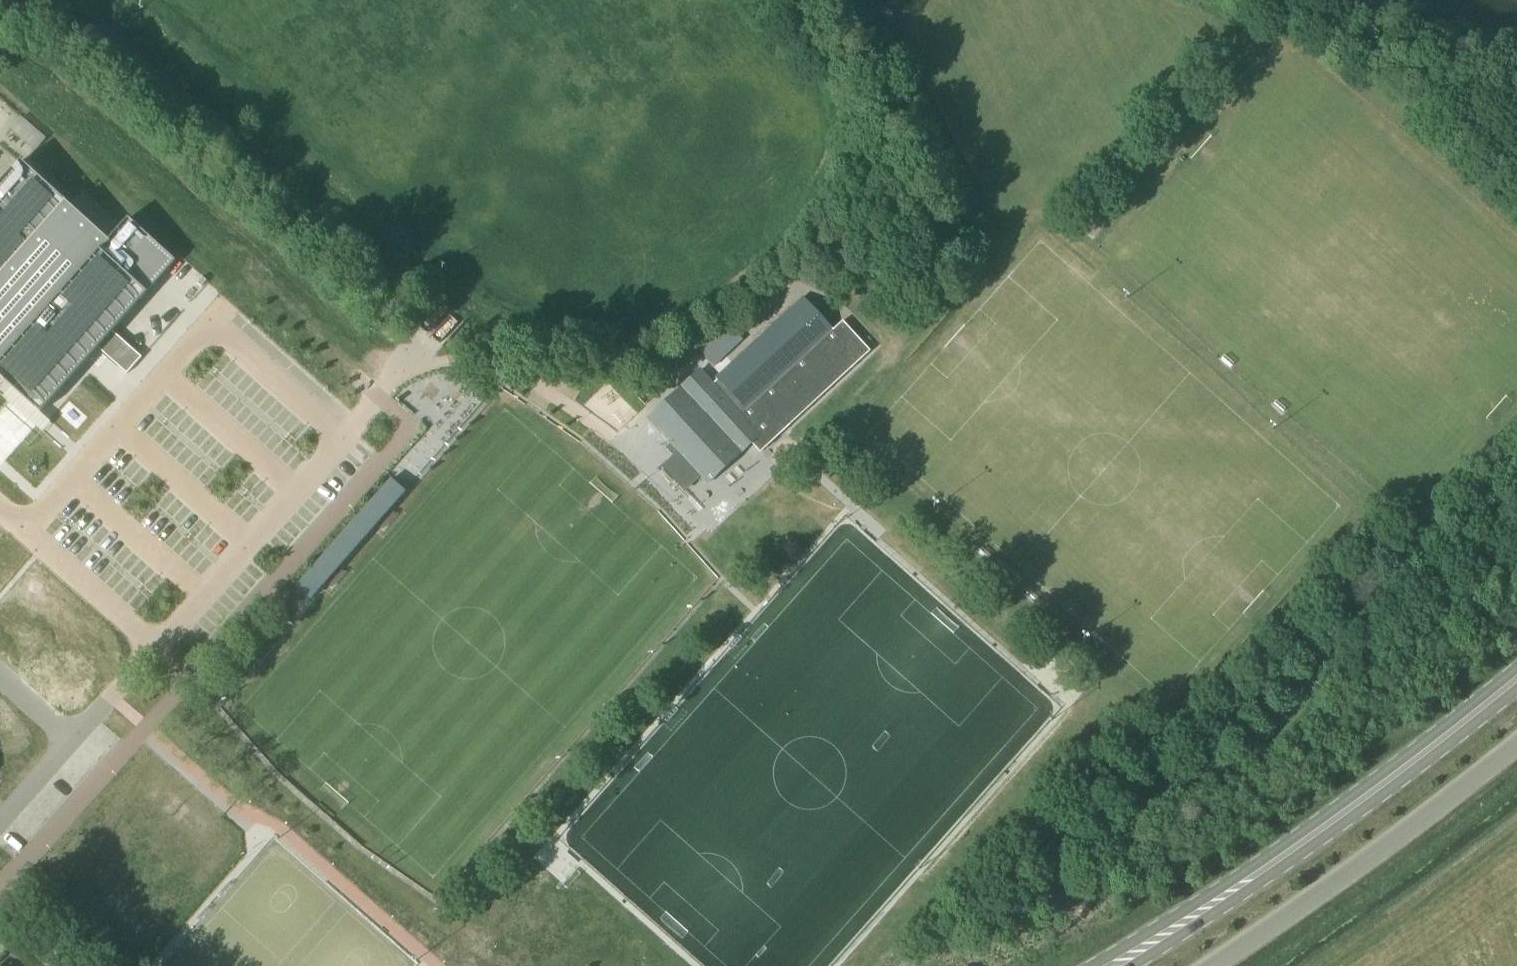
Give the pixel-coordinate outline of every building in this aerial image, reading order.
[(0,185),(0,377),(41,413),(97,350),(112,333),(175,262),(128,220),(108,242),(20,163),(0,185)] [(700,368),(647,418),(659,431),(670,444),(665,449),(672,457),(677,452),(707,484),(748,446),(757,456),(784,432),(870,351),(842,321),(833,330),(803,298),(716,379),(713,382),(700,368)] [(727,325),(698,351),(713,368),(742,341),(727,325)] [(141,359),(123,343),(108,359),(126,375),(141,359)] [(393,472),(298,578),(310,588),(405,482),(393,472)]
